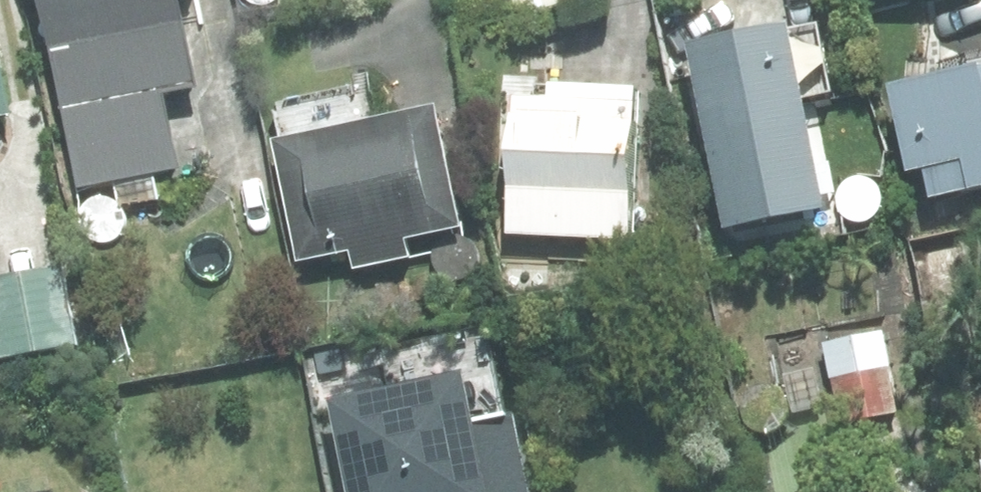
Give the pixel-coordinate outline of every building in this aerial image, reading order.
[(82,191),(117,184),(122,209),(162,203),(156,176),(185,171),(168,89),(201,84),(185,0),(44,0),(82,191)] [(510,18),(578,2),(577,0),(505,0),(510,18)] [(695,50),(732,231),(832,210),(806,90),(834,85),(822,24),(695,50)] [(14,116),(0,43),(0,119),(14,116)] [(895,87),(913,175),(928,171),(934,202),(980,192),(980,68),(895,87)] [(515,98),(509,236),(636,241),(642,90),(555,86),(555,99),(515,98)] [(468,228),(442,109),(278,143),(304,263),(354,252),(357,271),(415,259),(410,240),(468,228)] [(0,280),(0,361),(78,348),(65,269),(0,280)] [(884,324),(825,336),(843,425),(902,413),(884,324)] [(338,402),(356,491),(482,491),(475,458),(496,455),(480,372),(443,379),(445,388),(401,397),(400,390),(338,402)]
